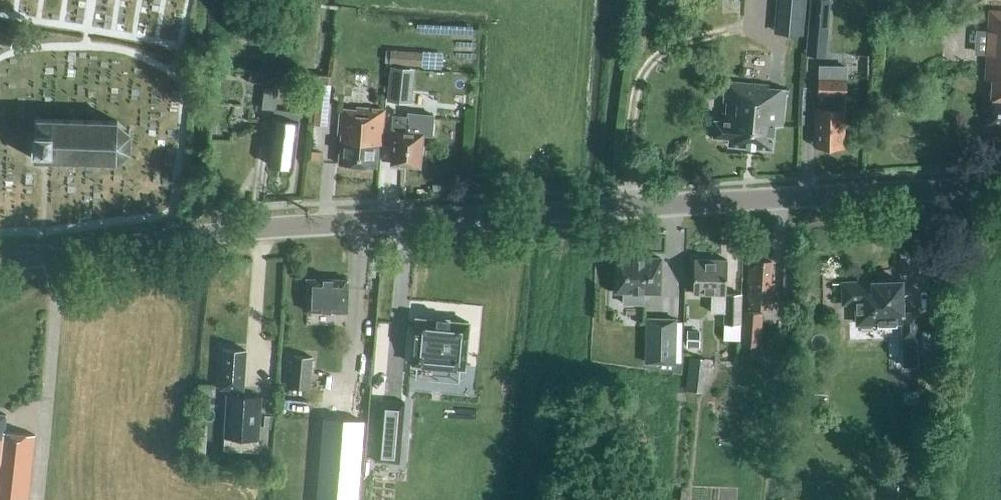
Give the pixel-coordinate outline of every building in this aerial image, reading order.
[(778,20),(804,22),(806,0),(780,0),(778,20)] [(805,55),(826,57),(830,0),(810,0),(805,55)] [(989,10),(988,30),(986,55),(985,79),(992,79),(989,122),(1000,123),(1000,11),(989,10)] [(986,55),(988,30),(976,30),(975,55),(986,55)] [(13,33),(0,31),(0,46),(11,48),(13,33)] [(418,48),(402,47),(402,64),(417,64),(418,48)] [(867,56),(852,55),(851,80),(867,80),(867,56)] [(816,109),(815,141),(821,141),(820,148),(837,149),(837,141),(843,142),(844,110),(843,110),(844,96),(845,96),(846,67),(818,66),(817,96),(819,96),(818,109),(816,109)] [(402,93),(403,68),(389,68),(388,91),(402,93)] [(248,82),(261,83),(263,71),(250,70),(248,82)] [(326,125),(330,85),(329,85),(330,77),(319,75),(313,124),(326,125)] [(305,81),(295,80),(294,97),(303,98),(305,81)] [(782,126),(784,93),(785,90),(768,89),(768,85),(725,82),(722,120),(714,119),(712,136),(728,138),(728,144),(771,148),(773,125),(782,126)] [(275,110),(276,109),(279,89),(265,87),(262,108),(275,110)] [(381,145),(384,112),(372,111),(372,109),(340,106),(337,141),(340,141),(338,164),(376,167),(378,144),(381,145)] [(276,109),(275,110),(268,163),(292,166),(298,122),(297,122),(299,112),(276,109)] [(393,115),(390,146),(393,147),(392,163),(419,166),(422,134),(432,135),(434,114),(407,111),(406,116),(393,115)] [(116,162),(130,151),(130,131),(117,120),(34,119),(33,159),(116,162)] [(797,246),(789,246),(788,261),(784,261),(783,285),(794,286),(797,246)] [(660,292),(660,258),(616,256),(615,290),(623,291),(623,303),(644,304),(644,291),(660,292)] [(740,324),(741,294),(726,293),(726,259),(694,259),(693,293),(712,294),(711,312),(725,312),(724,323),(740,324)] [(769,298),(771,261),(755,260),(755,268),(749,268),(747,298),(749,298),(748,305),(758,306),(758,310),(771,311),(773,299),(769,298)] [(347,312),(348,280),(347,280),(307,279),(306,279),(305,311),(347,312)] [(901,281),(843,283),(844,303),(857,303),(857,323),(902,322),(903,338),(917,337),(917,312),(902,313),(901,281)] [(760,345),(762,312),(743,311),(742,344),(760,345)] [(417,318),(413,363),(464,368),(468,323),(417,318)] [(674,363),(675,319),(647,318),(646,362),(674,363)] [(219,377),(218,384),(220,386),(220,388),(229,389),(225,442),(263,444),(267,397),(243,395),(246,350),(223,349),(221,376),(219,377)] [(309,389),(312,357),(293,355),(289,387),(309,389)] [(702,392),(706,359),(689,357),(685,390),(702,392)] [(399,462),(405,402),(380,400),(374,460),(399,462)] [(317,499),(357,499),(365,405),(325,402),(317,499)] [(4,431),(6,415),(0,414),(0,499),(27,499),(34,435),(4,431)]
